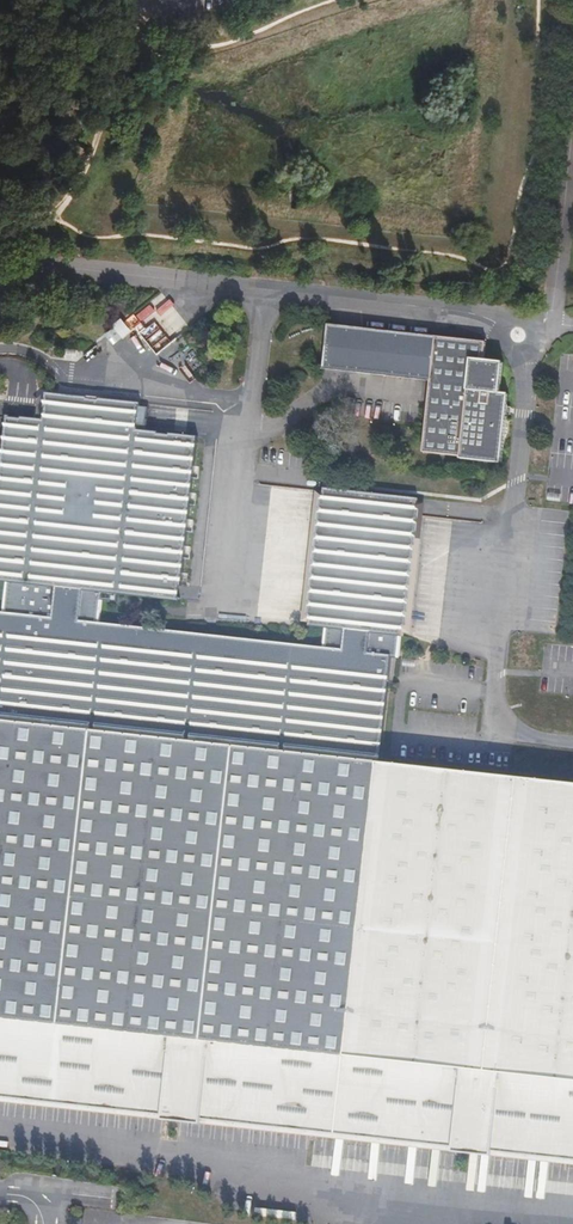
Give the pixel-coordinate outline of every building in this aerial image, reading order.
[(150,303),(129,322),(135,329),(156,309),(150,303)] [(357,372),(362,330),(328,326),(324,369),(357,372)] [(362,329),(362,330),(357,372),(358,373),(430,382),(421,452),(460,456),(460,459),(501,463),(507,394),(501,393),(503,362),(485,360),(486,342),(362,329)] [(538,1157),(572,1161),(572,785),(378,765),(394,616),(404,617),(406,596),(408,596),(419,499),(324,488),(309,628),(325,631),(323,648),(100,624),(103,600),(118,603),(119,595),(181,602),(182,598),(180,598),(180,587),(183,587),(199,437),(170,434),(170,435),(159,434),(159,433),(138,430),(139,427),(137,427),(139,407),(142,408),(142,404),(46,393),(43,420),(6,416),(0,482),(0,582),(6,583),(3,613),(0,613),(0,1101),(538,1157)]
